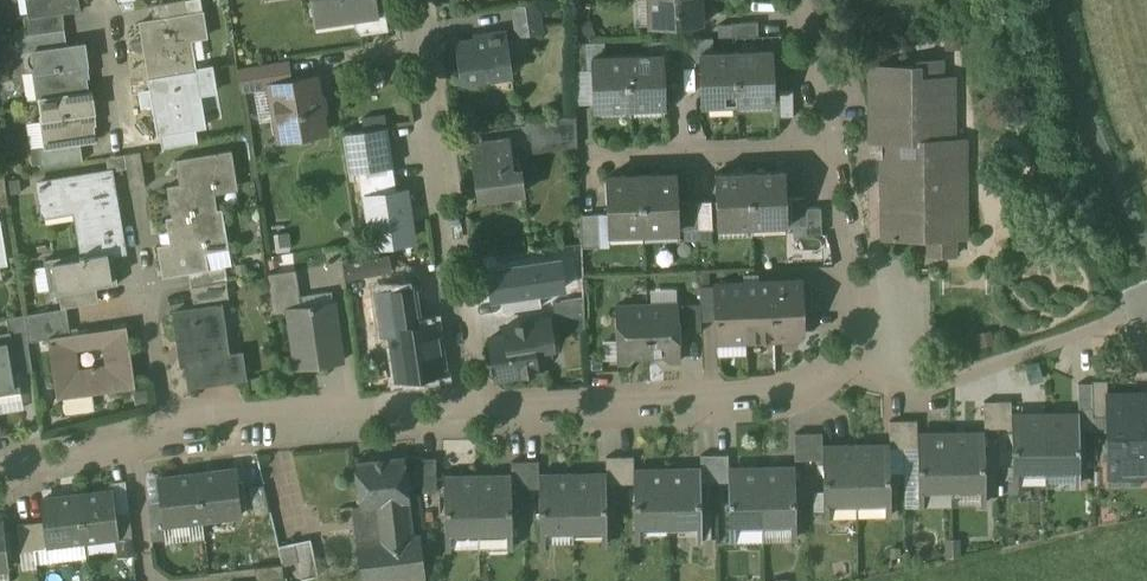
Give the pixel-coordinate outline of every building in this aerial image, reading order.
[(29,15),(29,16),(62,11),(79,9),(77,0),(27,0),(29,15)] [(151,5),(153,20),(188,14),(186,0),(182,0),(151,5)] [(315,23),(353,18),(377,14),(377,13),(375,0),(312,0),(315,23)] [(648,24),(653,24),(703,23),(702,0),(647,0),(648,24)] [(536,4),(514,7),(518,35),(540,32),(536,4)] [(62,11),(29,16),(29,15),(24,15),(26,34),(64,29),(62,11)] [(153,20),(140,22),(149,78),(195,70),(195,69),(190,39),(207,37),(203,11),(153,20)] [(377,14),(353,18),(355,28),(359,33),(388,29),(385,12),(377,13),(377,14)] [(758,22),(731,23),(731,37),(758,36),(758,22)] [(26,34),(21,35),(23,52),(33,50),(32,50),(67,45),(64,29),(26,34)] [(505,32),(474,37),(474,40),(455,43),(461,81),(511,74),(505,32)] [(712,37),(681,39),(682,66),(695,66),(695,62),(700,62),(700,52),(713,52),(712,37)] [(67,45),(32,50),(33,50),(35,69),(33,69),(38,100),(39,99),(42,117),(40,117),(44,146),(45,147),(80,142),(95,140),(91,112),(94,112),(91,91),(88,91),(84,65),(88,64),(85,43),(67,45)] [(771,49),(735,51),(737,98),(773,97),(771,49)] [(713,52),(700,52),(700,62),(702,100),(737,98),(735,51),(713,52)] [(662,53),(627,55),(629,108),(665,106),(662,53)] [(627,55),(591,56),(593,109),(629,108),(627,55)] [(287,60),(237,69),(241,90),(271,85),(270,84),(291,80),(287,60)] [(916,65),(869,66),(870,143),(881,143),(882,240),(928,239),(928,256),(954,256),(954,239),(966,239),(965,139),(954,139),(953,77),(942,77),(942,60),(916,60),(916,65)] [(195,70),(149,78),(158,134),(160,134),(195,128),(205,126),(199,94),(216,91),(212,66),(195,69),(195,70)] [(291,80),(270,84),(271,85),(280,140),(298,137),(299,140),(301,142),(311,141),(313,138),(312,134),(324,132),(315,76),(291,80)] [(793,117),(793,90),(779,90),(779,117),(793,117)] [(576,115),(528,122),(531,141),(559,137),(561,149),(577,147),(576,115)] [(387,127),(343,133),(349,174),(359,172),(361,172),(387,168),(393,168),(390,149),(387,127)] [(195,128),(160,134),(162,148),(197,142),(195,128)] [(509,139),(470,144),(478,198),(524,192),(521,170),(513,171),(509,139)] [(80,142),(45,147),(44,146),(38,147),(41,167),(83,161),(80,142)] [(231,150),(175,160),(179,184),(166,186),(171,217),(217,209),(214,187),(237,183),(231,150)] [(140,151),(124,154),(130,189),(146,187),(140,151)] [(387,168),(361,172),(359,172),(363,200),(367,200),(374,244),(411,239),(405,194),(397,195),(393,168),(387,168)] [(785,170),(749,171),(752,227),(787,225),(785,170)] [(110,171),(38,183),(43,215),(75,210),(82,253),(83,258),(112,253),(124,251),(110,171)] [(749,171),(714,173),(717,228),(752,227),(749,171)] [(0,175),(0,207),(8,205),(4,174),(0,175)] [(676,174),(641,176),(643,231),(645,231),(644,226),(676,225),(677,230),(678,230),(677,200),(676,174)] [(641,176),(606,177),(608,233),(610,233),(610,227),(642,226),(642,231),(643,231),(641,176)] [(805,197),(791,198),(793,225),(807,224),(806,208),(805,197)] [(697,199),(677,200),(678,230),(698,229),(696,202),(697,202),(697,199)] [(697,202),(696,202),(698,229),(712,228),(711,201),(697,202)] [(820,207),(806,208),(807,224),(807,235),(821,234),(820,207)] [(171,217),(166,218),(170,244),(157,246),(163,277),(188,273),(208,269),(208,268),(204,245),(227,241),(222,209),(217,209),(171,217)] [(599,214),(580,214),(581,247),(600,247),(599,214)] [(793,225),(792,225),(793,236),(807,235),(807,224),(793,225)] [(82,253),(44,259),(50,295),(117,284),(112,253),(83,258),(82,253)] [(224,265),(208,268),(208,269),(188,273),(191,287),(219,282),(227,281),(224,265)] [(298,283),(270,287),(268,274),(267,274),(272,313),(288,311),(287,308),(301,306),(300,296),(298,283)] [(801,281),(714,285),(716,341),(798,338),(803,332),(801,281)] [(219,282),(191,287),(193,301),(221,296),(219,282)] [(582,283),(551,287),(552,301),(577,298),(577,299),(583,299),(582,283)] [(331,291),(300,296),(301,306),(333,301),(331,291)] [(410,293),(379,297),(385,333),(392,332),(399,377),(440,371),(433,324),(415,327),(410,293)] [(577,298),(552,301),(555,319),(579,315),(577,299),(577,298)] [(301,306),(287,308),(288,311),(296,368),(341,361),(333,301),(301,306)] [(678,303),(646,304),(649,355),(662,354),(670,361),(680,361),(679,333),(678,304),(678,303)] [(701,303),(678,304),(679,333),(702,332),(701,303)] [(646,304),(615,306),(618,364),(627,363),(635,355),(649,355),(646,304)] [(221,305),(173,312),(179,345),(183,345),(189,386),(245,378),(241,353),(218,356),(215,340),(226,339),(221,305)] [(66,308),(24,314),(29,341),(48,338),(48,337),(70,334),(66,308)] [(24,314),(7,318),(9,331),(11,331),(18,373),(33,371),(24,314)] [(548,320),(504,326),(506,336),(488,338),(495,378),(538,372),(534,345),(552,342),(548,320)] [(70,334),(48,337),(48,338),(57,399),(136,387),(127,326),(70,334)] [(0,333),(0,395),(21,392),(18,373),(11,331),(9,331),(0,333)] [(1107,391),(1107,377),(1091,377),(1091,383),(1092,410),(1092,415),(1108,414),(1107,391)] [(1092,410),(1091,383),(1077,383),(1077,410),(1092,410)] [(1107,391),(1108,414),(1108,439),(1117,438),(1117,463),(1143,462),(1143,474),(1146,474),(1146,416),(1146,409),(1142,410),(1141,390),(1107,391)] [(998,427),(997,401),(983,401),(984,428),(998,427)] [(1010,427),(1010,401),(997,401),(998,427),(1010,427)] [(1043,415),(1043,416),(1031,416),(1031,415),(1016,416),(1017,432),(1011,433),(1012,469),(1046,469),(1045,415),(1043,415)] [(1079,468),(1078,415),(1058,415),(1058,416),(1046,416),(1046,415),(1045,415),(1046,469),(1079,468)] [(916,447),(915,420),(903,421),(903,447),(916,447)] [(903,447),(903,421),(888,421),(889,447),(903,447)] [(808,432),(793,433),(794,460),(808,460),(808,432)] [(821,460),(820,432),(808,432),(808,460),(821,460)] [(936,435),(936,434),(922,434),(922,452),(917,452),(918,489),(951,488),(950,434),(949,434),(949,435),(936,435)] [(983,434),(964,434),(964,435),(953,435),(952,434),(950,434),(951,488),(984,487),(983,434)] [(883,463),(882,446),(869,446),(868,448),(857,448),(857,447),(856,447),(857,501),(889,500),(888,463),(883,463)] [(840,447),(827,447),(827,464),(822,464),(823,501),(857,501),(856,447),(852,447),(852,448),(840,448),(840,447)] [(714,455),(699,455),(700,482),(714,481),(714,455)] [(726,481),(726,455),(714,455),(714,481),(726,481)] [(619,456),(605,456),(606,483),(620,483),(619,456)] [(631,456),(619,456),(620,483),(632,483),(631,456)] [(355,534),(361,580),(381,580),(424,576),(421,546),(413,547),(405,500),(409,500),(404,457),(354,463),(359,506),(374,504),(378,531),(355,534)] [(434,458),(420,458),(421,491),(435,491),(434,458)] [(524,461),(510,462),(511,488),(525,488),(524,461)] [(538,488),(538,461),(524,461),(525,488),(538,488)] [(794,522),(793,468),(774,469),(774,470),(762,470),(762,469),(761,469),(762,523),(794,522)] [(235,469),(196,474),(202,519),(240,515),(235,469)] [(259,469),(244,473),(253,514),(269,511),(259,469)] [(747,471),(747,469),(732,470),(732,486),(727,487),(728,523),(762,523),(761,469),(758,469),(758,470),(747,471)] [(693,487),(693,470),(679,471),(679,472),(668,472),(668,470),(667,471),(668,524),(700,523),(699,487),(693,487)] [(652,472),(652,471),(637,472),(637,488),(633,488),(633,525),(668,524),(667,471),(663,471),(663,472),(652,472)] [(196,474),(158,479),(161,500),(164,524),(202,519),(196,474)] [(600,474),(586,475),(586,476),(573,476),(573,475),(572,475),(573,529),(606,528),(605,491),(601,491),(600,474)] [(558,476),(558,475),(543,476),(544,493),(539,493),(540,529),(573,529),(572,475),(571,475),(571,476),(558,476)] [(461,477),(461,476),(444,477),(445,530),(478,530),(477,476),(475,476),(475,477),(461,477)] [(505,476),(490,476),(490,477),(479,477),(479,476),(477,476),(478,530),(511,529),(510,492),(505,492),(505,476)] [(113,490),(78,495),(84,540),(118,536),(116,514),(113,490)] [(78,495),(42,499),(45,520),(48,545),(84,540),(78,495)] [(161,500),(146,502),(150,530),(164,528),(164,524),(161,500)] [(859,514),(859,505),(833,504),(833,514),(859,514)] [(128,512),(116,514),(118,536),(119,540),(132,539),(128,512)] [(45,520),(30,522),(34,549),(48,547),(48,545),(45,520)] [(30,522),(16,524),(19,550),(34,549),(30,522)] [(310,539),(293,543),(301,580),(317,576),(310,539)] [(282,564),(257,567),(258,579),(283,576),(282,564)]
